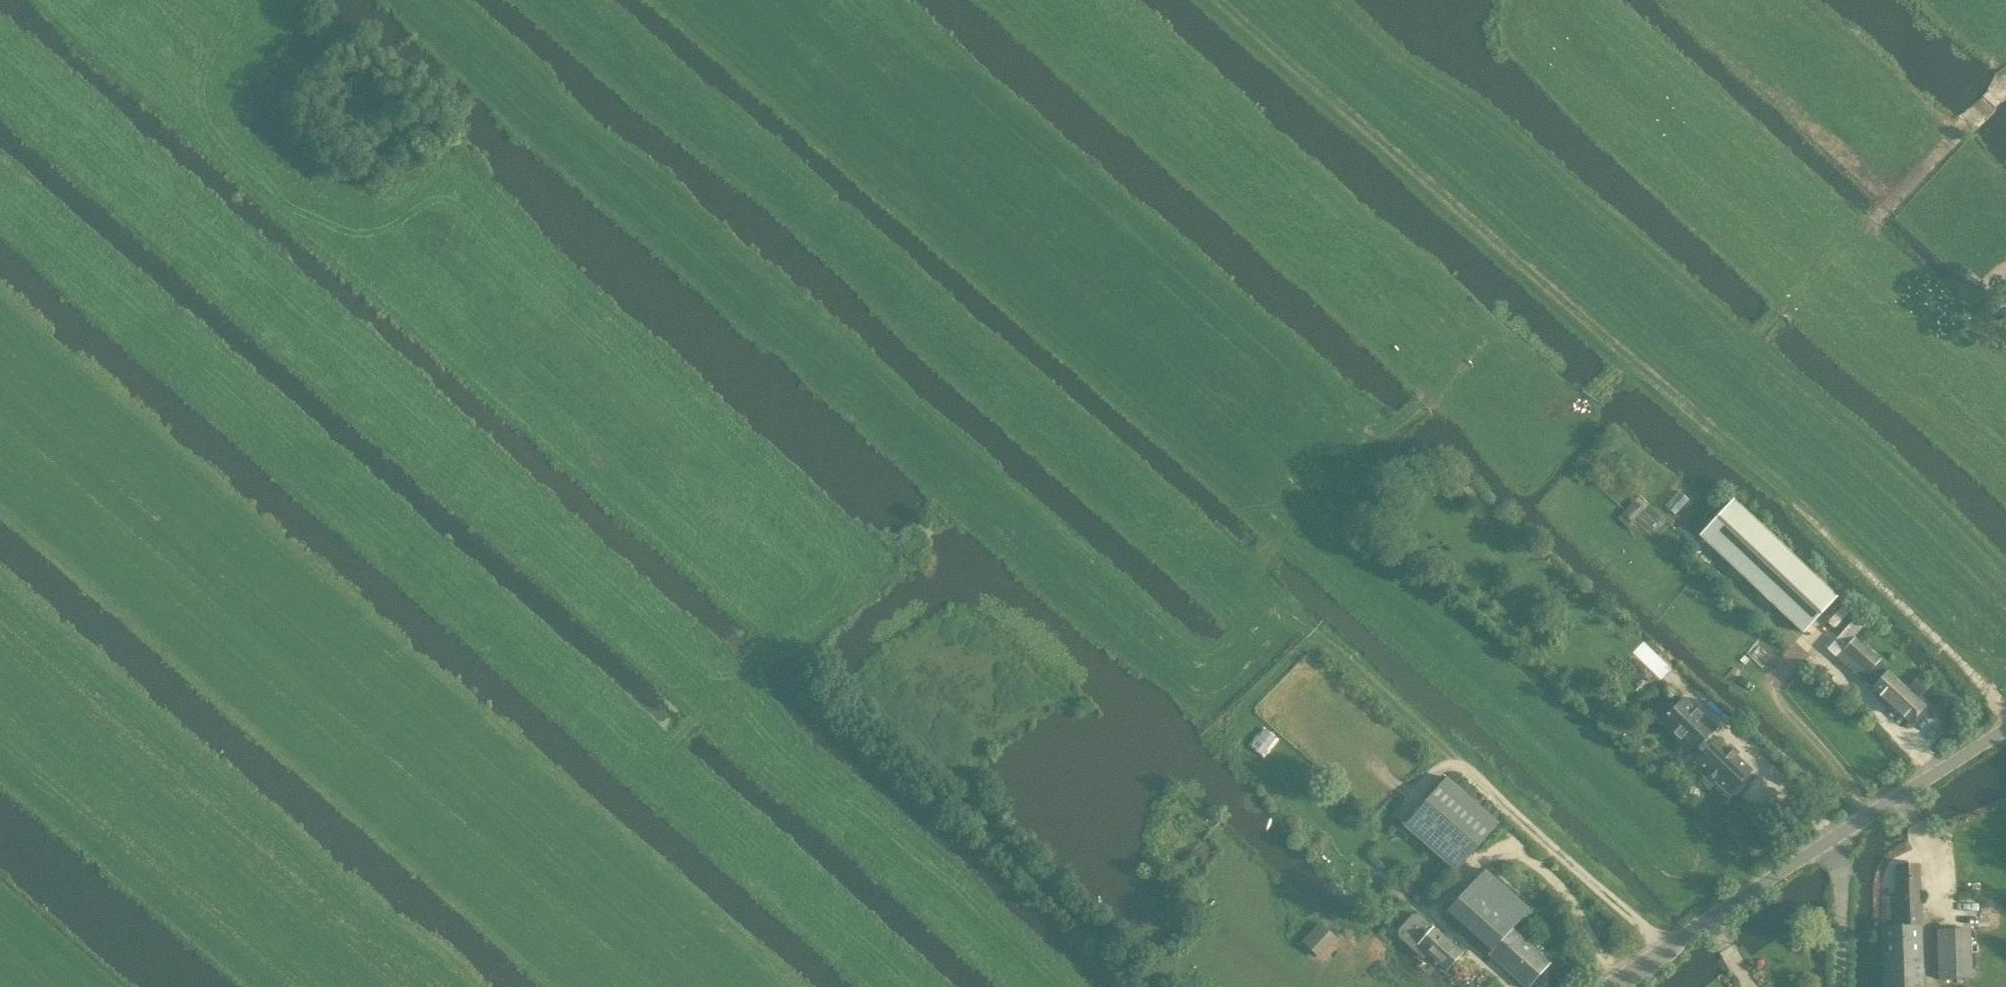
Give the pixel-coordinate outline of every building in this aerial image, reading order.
[(1734,500),(1700,537),(1803,634),(1838,598),(1734,500)] [(1854,620),(1827,650),(1835,657),(1842,650),(1855,636),(1862,628),(1854,620)] [(1842,650),(1835,657),(1848,668),(1861,680),(1910,725),(1925,707),(1888,672),(1891,670),(1855,637),(1842,651),(1842,650)] [(1639,659),(1657,675),(1666,665),(1649,649),(1639,659)] [(1741,782),(1751,772),(1717,740),(1713,744),(1706,737),(1714,729),(1684,700),(1665,720),(1696,749),(1698,746),(1705,753),(1695,764),(1697,766),(1693,769),(1703,778),(1706,775),(1728,796),(1731,793),(1736,793),(1741,787),(1741,782)] [(1447,777),(1405,825),(1406,826),(1455,869),(1457,870),(1498,823),(1447,777)] [(1882,928),(1884,986),(1924,986),(1919,866),(1896,867),(1897,897),(1887,897),(1888,928),(1882,928)] [(1446,915),(1526,986),(1529,986),(1550,964),(1551,963),(1513,930),(1531,910),(1486,870),(1446,915)] [(1413,914),(1399,929),(1399,932),(1400,936),(1424,958),(1428,953),(1447,970),(1463,952),(1434,927),(1420,914),(1413,914)] [(1303,942),(1318,956),(1335,937),(1320,924),(1303,942)] [(1971,929),(1939,930),(1940,979),(1973,978),(1971,929)]
